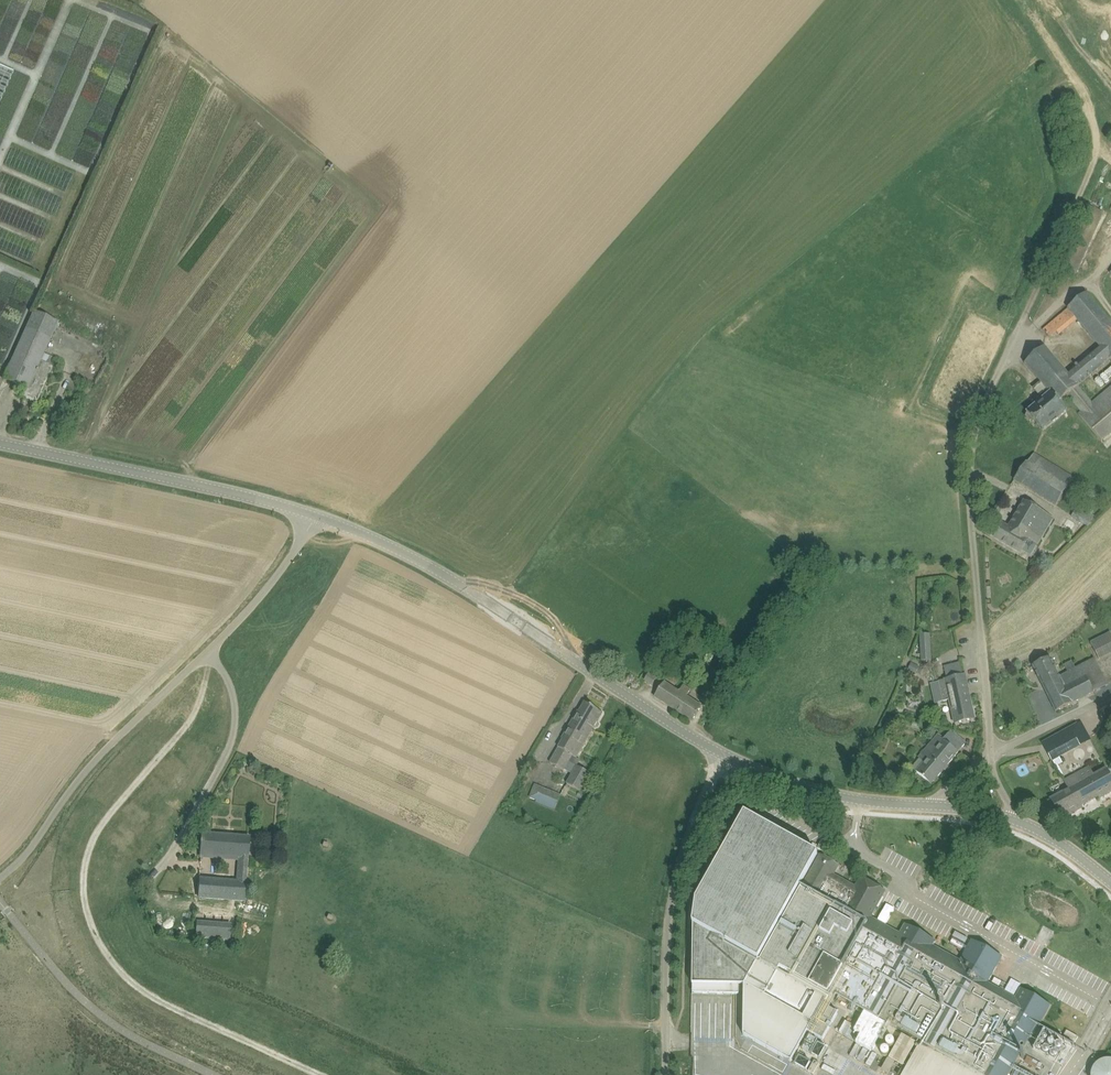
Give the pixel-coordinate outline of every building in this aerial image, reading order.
[(15,74),(0,67),(0,108),(15,74)] [(49,220),(0,198),(0,221),(41,238),(49,220)] [(38,243),(0,227),(0,249),(30,262),(38,243)] [(1067,396),(1081,412),(1079,414),(1102,442),(1110,434),(1110,387),(1093,402),(1079,386),(1110,358),(1110,322),(1087,293),(1043,330),(1049,336),(1051,336),(1057,332),(1059,334),(1067,327),(1077,318),(1101,346),(1068,374),(1044,346),(1025,363),(1041,382),(1034,389),(1039,394),(1043,390),(1045,392),(1033,402),(1036,405),(1027,413),(1028,413),(1027,414),(1026,417),(1030,421),(1032,420),(1033,420),(1043,432),(1068,411),(1060,402),(1067,396)] [(21,395),(38,403),(54,367),(41,361),(51,340),(59,322),(34,310),(26,328),(4,378),(24,387),(21,395)] [(1101,378),(1105,383),(1107,383),(1109,381),(1109,379),(1105,374),(1103,374),(1101,376),(1101,378)] [(1098,378),(1096,380),(1096,382),(1100,386),(1102,386),(1104,384),(1104,382),(1099,377),(1098,378)] [(1014,480),(1015,480),(1055,507),(1067,488),(1027,462),(1014,480)] [(1054,517),(1025,501),(1009,527),(1003,524),(995,537),(1021,552),(1029,539),(1038,544),(1054,517)] [(1095,515),(1078,505),(1071,517),(1088,527),(1095,515)] [(1002,509),(997,506),(996,506),(990,517),(996,520),(1002,509)] [(1110,653),(1110,631),(1091,640),(1100,658),(1110,653)] [(920,634),(921,650),(922,661),(932,660),(930,634),(920,634)] [(1095,659),(1077,668),(1072,660),(1064,665),(1068,672),(1060,676),(1050,657),(1033,666),(1056,711),(1093,692),(1094,692),(1108,685),(1095,659)] [(962,662),(943,666),(946,677),(964,673),(962,662)] [(908,670),(913,672),(917,665),(912,663),(908,670)] [(649,675),(646,680),(652,684),(656,679),(649,675)] [(955,723),(975,719),(965,675),(939,681),(943,701),(950,699),(955,723)] [(656,697),(694,721),(702,706),(687,696),(691,689),(684,684),(679,691),(665,682),(656,697)] [(575,764),(577,758),(577,757),(601,716),(596,713),(599,710),(585,702),(551,763),(564,771),(565,769),(573,774),(567,783),(581,791),(591,773),(578,766),(575,764)] [(891,728),(896,718),(890,715),(886,725),(891,728)] [(1081,745),(1091,740),(1081,722),(1071,728),(1081,745)] [(944,738),(938,733),(918,757),(920,758),(912,768),(917,772),(931,784),(965,745),(950,731),(944,738)] [(1063,762),(1060,757),(1050,739),(1042,743),(1052,761),(1053,761),(1056,766),(1063,762)] [(880,765),(878,770),(885,774),(887,770),(884,769),(885,768),(880,765)] [(1094,774),(1089,766),(1064,780),(1069,789),(1051,799),(1060,816),(1068,812),(1069,815),(1082,808),(1081,806),(1097,797),(1099,799),(1110,792),(1110,777),(1106,768),(1094,774)] [(864,770),(860,778),(866,781),(870,773),(864,770)] [(555,809),(562,794),(536,782),(529,798),(555,809)] [(1051,1005),(1021,988),(1015,998),(988,982),(1002,957),(972,940),(961,961),(933,946),(935,941),(906,924),(900,934),(880,922),(877,929),(868,924),(885,892),(861,878),(856,887),(834,875),(839,866),(820,855),(815,865),(813,864),(819,854),(745,813),(697,899),(693,924),(692,985),(693,985),(693,993),(739,993),(739,985),(744,985),(743,1035),(791,1062),(808,1031),(823,1039),(838,1013),(822,1004),(829,991),(980,1074),(1008,1074),(1037,1024),(1040,1025),(1051,1005)] [(244,901),(249,837),(203,833),(201,855),(240,858),(238,882),(201,879),(200,898),(244,901)] [(822,840),(818,848),(824,851),(828,844),(822,840)] [(198,922),(197,937),(230,939),(231,924),(198,922)] [(1021,984),(1012,979),(1005,990),(1015,996),(1021,984)] [(1067,1030),(1064,1036),(1075,1042),(1079,1037),(1067,1030)] [(902,1035),(889,1058),(903,1066),(916,1043),(902,1035)] [(1039,1063),(1028,1056),(1025,1061),(1036,1068),(1039,1063)] [(1105,1059),(1098,1062),(1094,1067),(1091,1072),(1091,1074),(1110,1074),(1110,1059),(1105,1059)] [(815,1060),(809,1071),(814,1074),(820,1063),(815,1060)]
